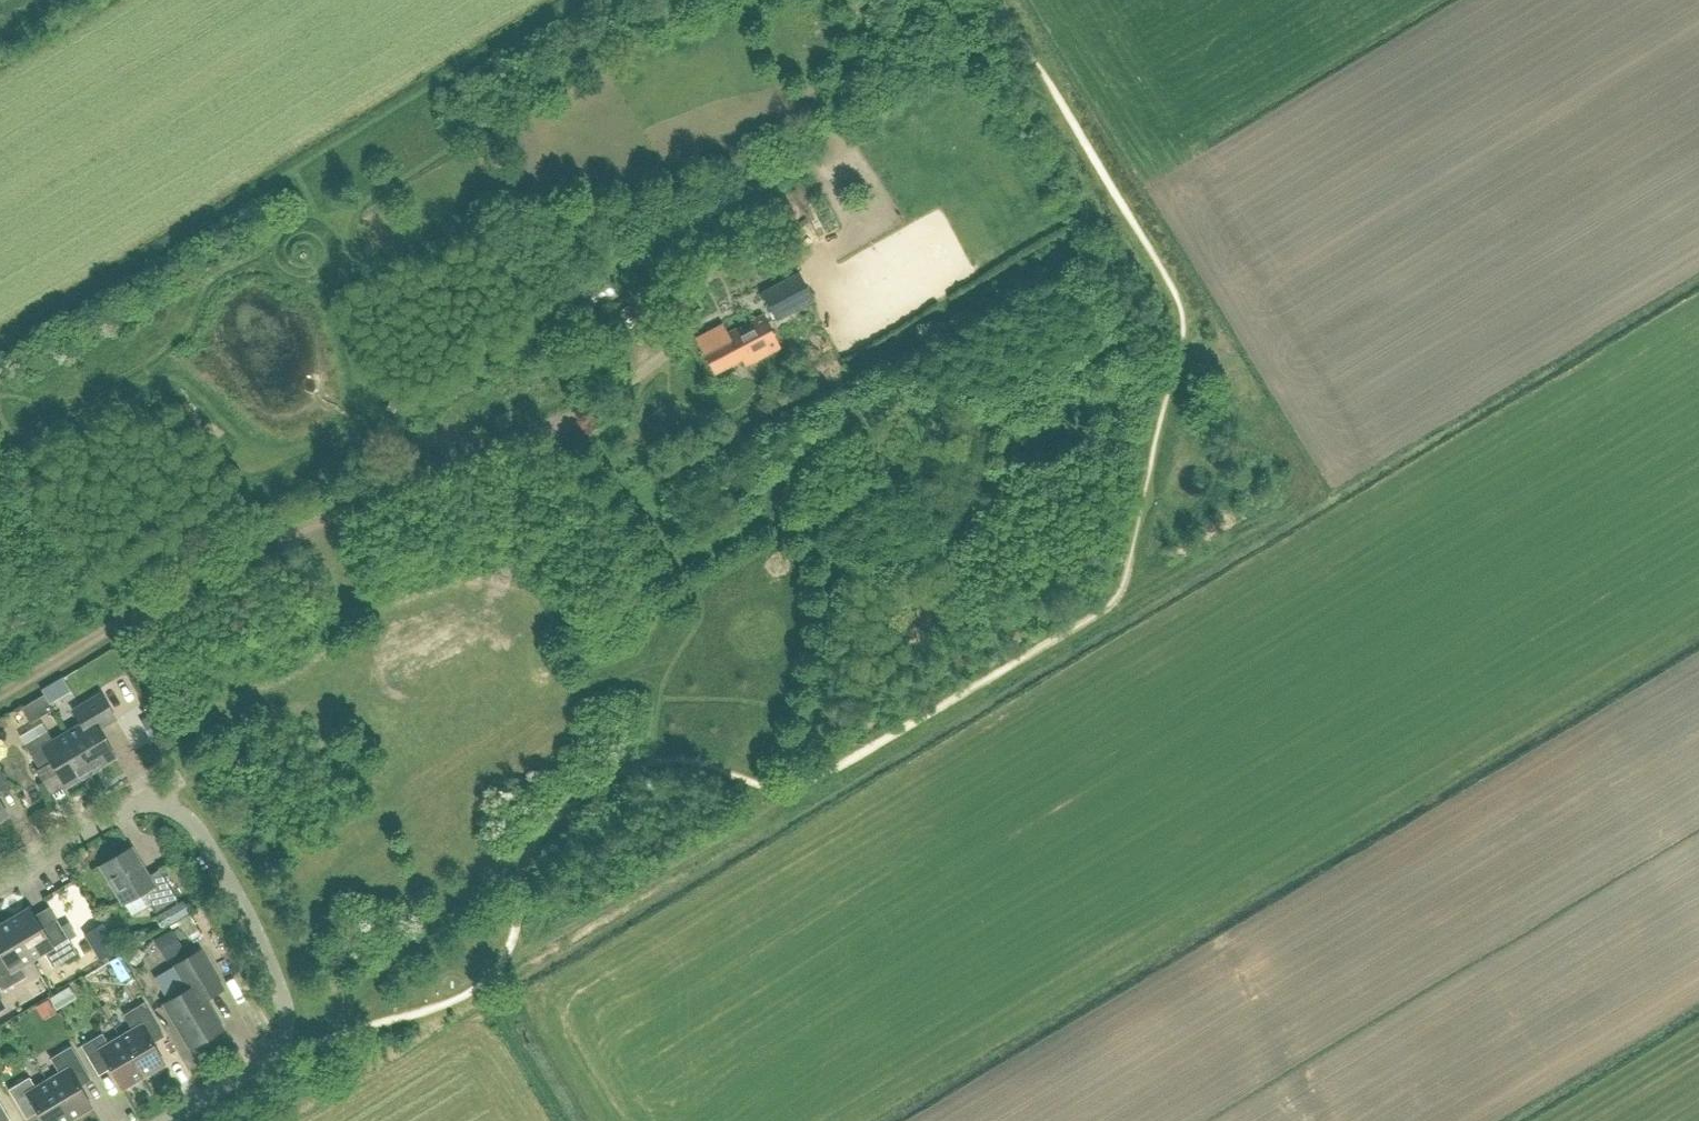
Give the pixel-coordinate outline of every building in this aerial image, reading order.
[(799,274),(762,293),(775,319),(812,299),(799,274)] [(745,365),(779,347),(762,314),(719,337),(716,333),(698,342),(714,373),(741,359),(745,365)] [(62,677),(41,690),(44,695),(49,704),(71,691),(62,677)] [(116,707),(126,703),(118,685),(108,689),(116,707)] [(67,732),(90,771),(115,756),(99,729),(116,719),(100,693),(72,709),(81,724),(67,732)] [(44,695),(21,708),(30,723),(53,710),(49,704),(44,695)] [(90,771),(67,732),(53,741),(46,730),(24,744),(39,768),(50,762),(65,786),(90,771)] [(11,788),(0,769),(0,794),(11,788)] [(147,876),(130,848),(101,866),(123,904),(144,891),(156,911),(177,898),(159,869),(147,876)] [(166,910),(173,922),(191,911),(184,899),(166,910)] [(8,920),(31,959),(43,952),(52,967),(77,952),(57,919),(42,928),(30,908),(8,920)] [(8,920),(0,925),(0,989),(1,991),(17,982),(10,971),(31,959),(8,920)] [(153,939),(166,961),(184,950),(171,929),(153,939)] [(111,937),(92,948),(100,961),(118,950),(111,937)] [(205,999),(223,988),(200,950),(174,966),(188,989),(164,1004),(190,1048),(222,1029),(205,999)] [(121,954),(108,962),(119,982),(133,975),(121,954)] [(58,993),(49,998),(56,1010),(65,1004),(58,993)] [(48,999),(35,1006),(43,1019),(55,1011),(48,999)] [(120,1037),(143,1076),(164,1063),(152,1043),(163,1036),(144,1002),(123,1015),(132,1030),(120,1037)] [(143,1076),(120,1037),(108,1044),(102,1033),(81,1045),(98,1075),(110,1068),(121,1088),(143,1076)] [(59,1073),(47,1080),(70,1119),(91,1106),(79,1086),(91,1080),(71,1046),(50,1058),(59,1073)] [(70,1119),(47,1080),(35,1087),(29,1077),(8,1089),(26,1118),(37,1112),(43,1120),(66,1120),(70,1119)] [(10,1119),(0,1103),(0,1120),(7,1120),(10,1119)]
